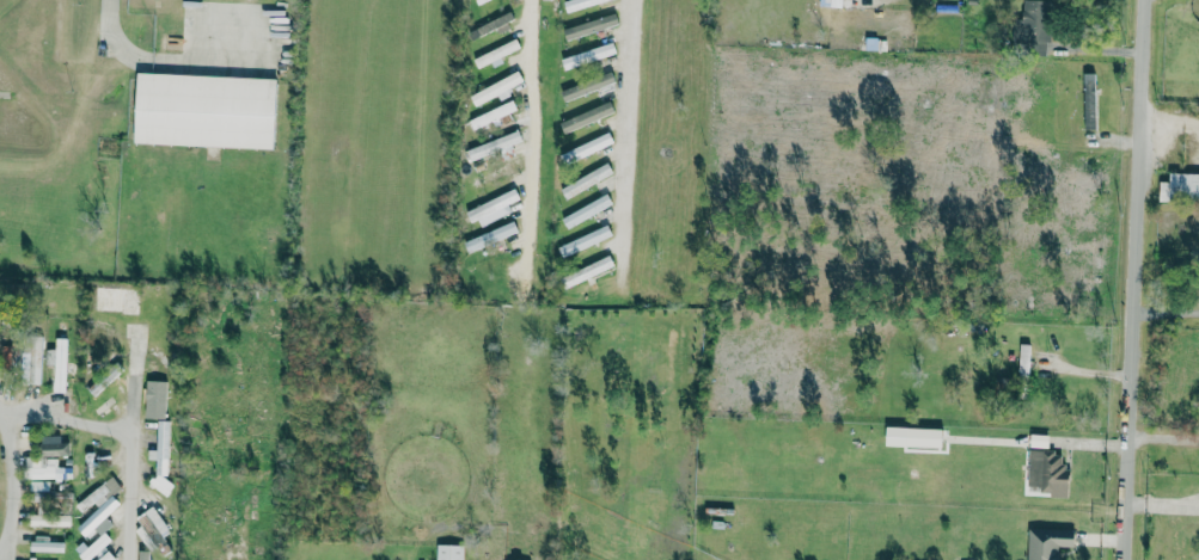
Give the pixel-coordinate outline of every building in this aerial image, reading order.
[(608,0),(566,0),(563,1),(567,13),(608,0)] [(1012,49),(1049,51),(1051,0),(1023,0),(1023,19),(1013,19),(1012,49)] [(514,20),(511,13),(476,26),(479,34),(514,20)] [(563,29),(566,40),(618,24),(614,13),(563,29)] [(473,57),(477,68),(498,59),(498,58),(520,48),(516,39),(473,57)] [(565,70),(616,53),(612,41),(561,59),(565,70)] [(140,72),(275,76),(273,148),(136,143),(140,72)] [(615,82),(611,72),(560,90),(564,101),(615,82)] [(510,96),(507,88),(522,82),(519,73),(469,92),(474,105),(498,96),(500,100),(510,96)] [(1095,129),(1094,73),(1083,73),(1084,129),(1095,129)] [(469,120),(473,130),(517,110),(513,100),(469,120)] [(559,122),(564,133),(614,112),(610,102),(559,122)] [(467,150),(472,161),(522,142),(518,130),(467,150)] [(561,152),(564,162),(614,145),(610,134),(561,152)] [(479,187),(522,168),(518,158),(475,177),(479,187)] [(560,189),(565,198),(613,172),(608,163),(560,189)] [(1159,200),(1198,201),(1198,174),(1169,173),(1169,182),(1160,181),(1159,200)] [(477,219),(481,226),(512,213),(508,204),(520,200),(515,189),(465,210),(470,222),(477,219)] [(612,205),(608,195),(561,216),(566,227),(612,205)] [(464,242),(468,253),(518,232),(514,221),(464,242)] [(558,246),(562,257),(612,236),(608,225),(558,246)] [(614,266),(609,255),(560,278),(565,289),(614,266)] [(95,311),(137,313),(138,288),(96,287),(95,311)] [(42,337),(23,336),(22,361),(29,361),(29,384),(40,384),(42,337)] [(45,365),(54,365),(54,392),(65,392),(67,338),(56,338),(55,350),(46,349),(45,365)] [(2,342),(1,368),(20,368),(21,343),(2,342)] [(1019,375),(1029,375),(1029,344),(1019,344),(1019,375)] [(166,419),(167,381),(146,381),(145,418),(166,419)] [(170,421),(157,421),(157,450),(148,450),(147,460),(156,460),(155,487),(168,487),(170,421)] [(941,447),(942,429),(907,428),(907,446),(941,447)] [(40,439),(41,457),(69,456),(69,438),(40,439)] [(1028,450),(1027,485),(1041,485),(1041,491),(1070,491),(1070,468),(1061,467),(1061,451),(1028,450)] [(93,452),(84,452),(83,473),(92,474),(93,452)] [(58,467),(58,459),(25,458),(24,479),(64,480),(64,467),(58,467)] [(121,505),(113,495),(121,488),(111,477),(88,496),(99,509),(76,528),(83,536),(121,505)] [(50,482),(31,482),(31,501),(50,501),(50,482)] [(258,488),(248,488),(247,520),(257,520),(258,488)] [(141,526),(135,530),(149,550),(173,534),(153,506),(135,518),(141,526)] [(69,527),(70,512),(30,511),(30,526),(69,527)] [(1074,530),(1028,529),(1027,559),(1059,559),(1060,547),(1074,547),(1074,530)] [(111,541),(104,533),(85,548),(92,557),(111,541)] [(31,552),(57,551),(57,537),(31,538),(31,552)] [(464,545),(437,544),(436,559),(463,559),(464,545)] [(108,551),(98,559),(115,559),(108,551)]
